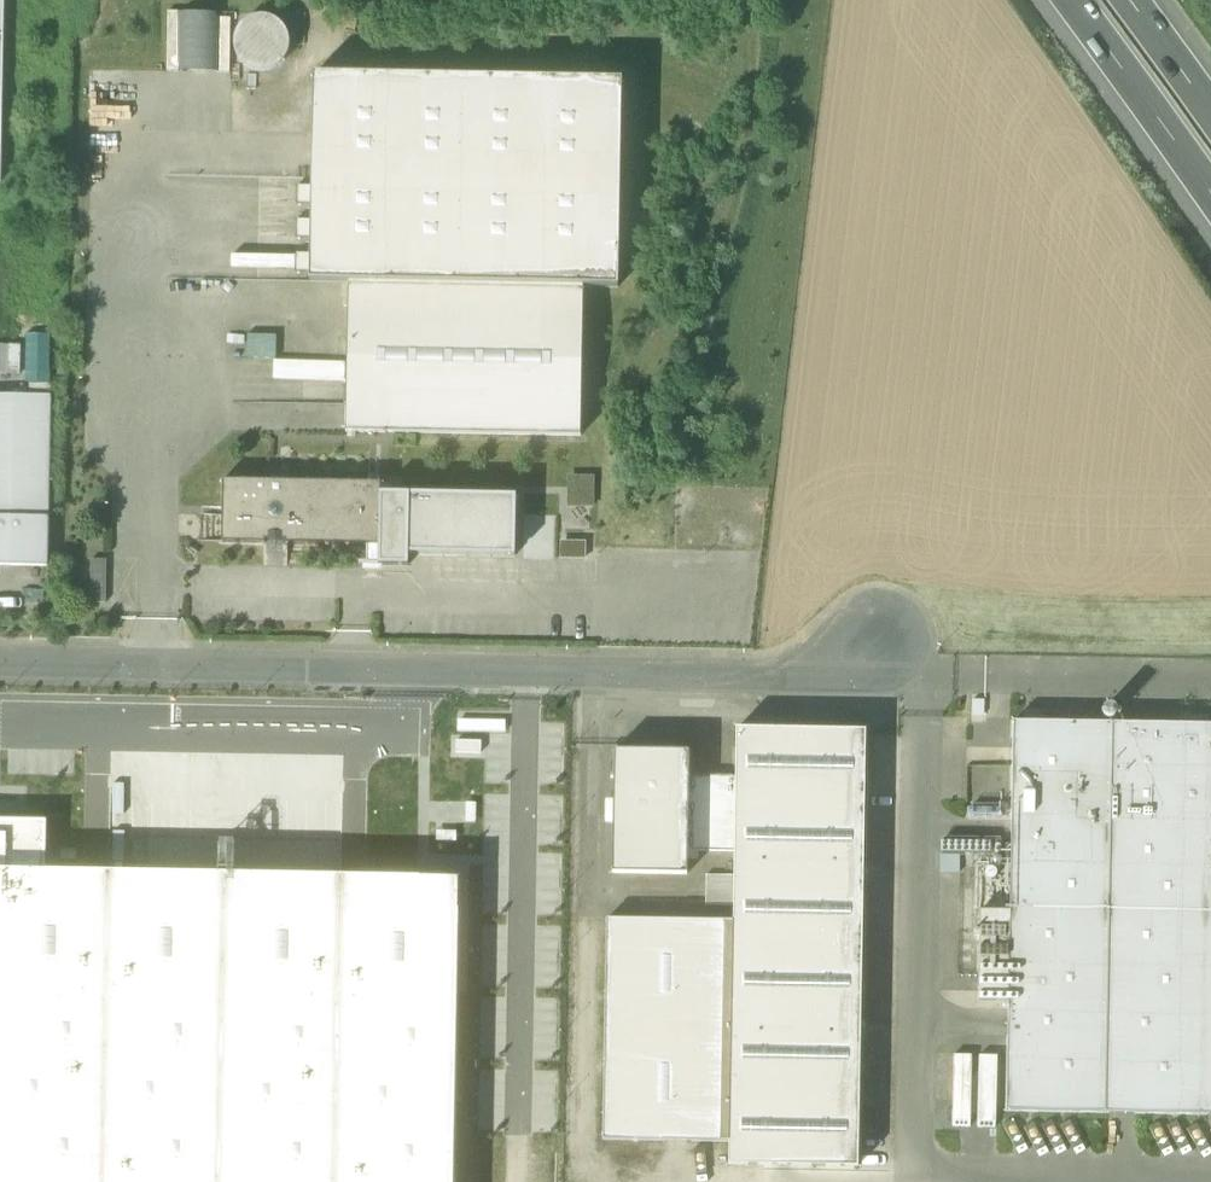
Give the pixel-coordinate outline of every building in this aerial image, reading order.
[(178,73),(178,14),(167,14),(167,73),(178,73)] [(219,14),(178,14),(178,73),(219,73),(219,18),(219,14)] [(241,25),(234,45),(243,65),(263,72),(283,63),(290,42),(281,23),(260,16),(241,25)] [(231,19),(219,18),(219,73),(231,73),(231,19)] [(310,271),(310,281),(348,282),(584,287),(617,287),(621,81),(313,76),(311,186),(300,186),(299,203),(311,203),(311,220),(299,220),(298,237),(310,237),(310,254),(298,254),(298,271),(310,271)] [(453,435),(581,437),(584,287),(348,282),(346,433),(453,435)] [(29,396),(0,395),(0,566),(48,567),(49,518),(51,396),(51,386),(29,385),(29,396)] [(367,546),(379,546),(381,493),(381,483),(223,481),(222,543),(265,544),(265,541),(285,542),(285,545),(367,546)] [(516,496),(381,493),(379,546),(367,546),(366,561),(359,561),(359,565),(362,565),(382,566),(408,566),(409,555),(514,557),(516,496)] [(90,604),(106,604),(106,561),(91,561),(90,604)] [(984,702),(972,702),(972,716),(983,716),(984,702)] [(1104,708),(1103,713),(1105,718),(1110,720),(1115,717),(1117,712),(1114,708),(1109,706),(1104,708)] [(1013,722),(1010,913),(1008,1003),(1006,1112),(1210,1116),(1210,726),(1013,722)] [(737,730),(736,777),(734,852),(734,876),(733,906),(733,922),(729,1141),(729,1166),(858,1168),(866,732),(737,730)] [(481,742),(456,741),(456,754),(481,754),(481,742)] [(687,875),(688,852),(689,776),(689,752),(615,751),(612,874),(687,875)] [(688,852),(734,852),(736,777),(689,776),(688,852)] [(46,872),(47,821),(0,820),(0,871),(46,872)] [(992,848),(941,847),(941,859),(991,860),(992,848)] [(959,862),(941,862),(941,876),(959,876),(959,862)] [(1002,865),(997,864),(994,867),(995,872),(999,873),(1003,870),(1002,865)] [(0,871),(0,1181),(453,1181),(459,879),(46,872),(0,871)] [(705,906),(733,906),(734,876),(706,875),(705,906)] [(997,879),(991,877),(986,882),(987,888),(993,890),(998,886),(997,879)] [(979,1003),(1008,1003),(1010,913),(980,912),(979,1003)] [(733,922),(608,919),(603,1139),(729,1141),(733,922)] [(998,1125),(999,1055),(954,1054),(953,1124),(998,1125)]
